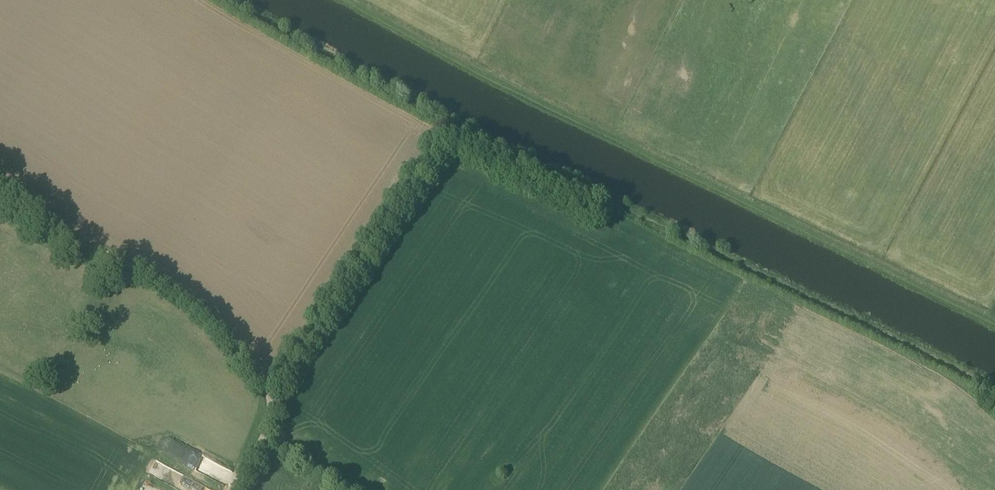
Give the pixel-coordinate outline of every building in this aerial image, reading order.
[(162,465),(158,473),(183,483),(186,475),(162,465)]
